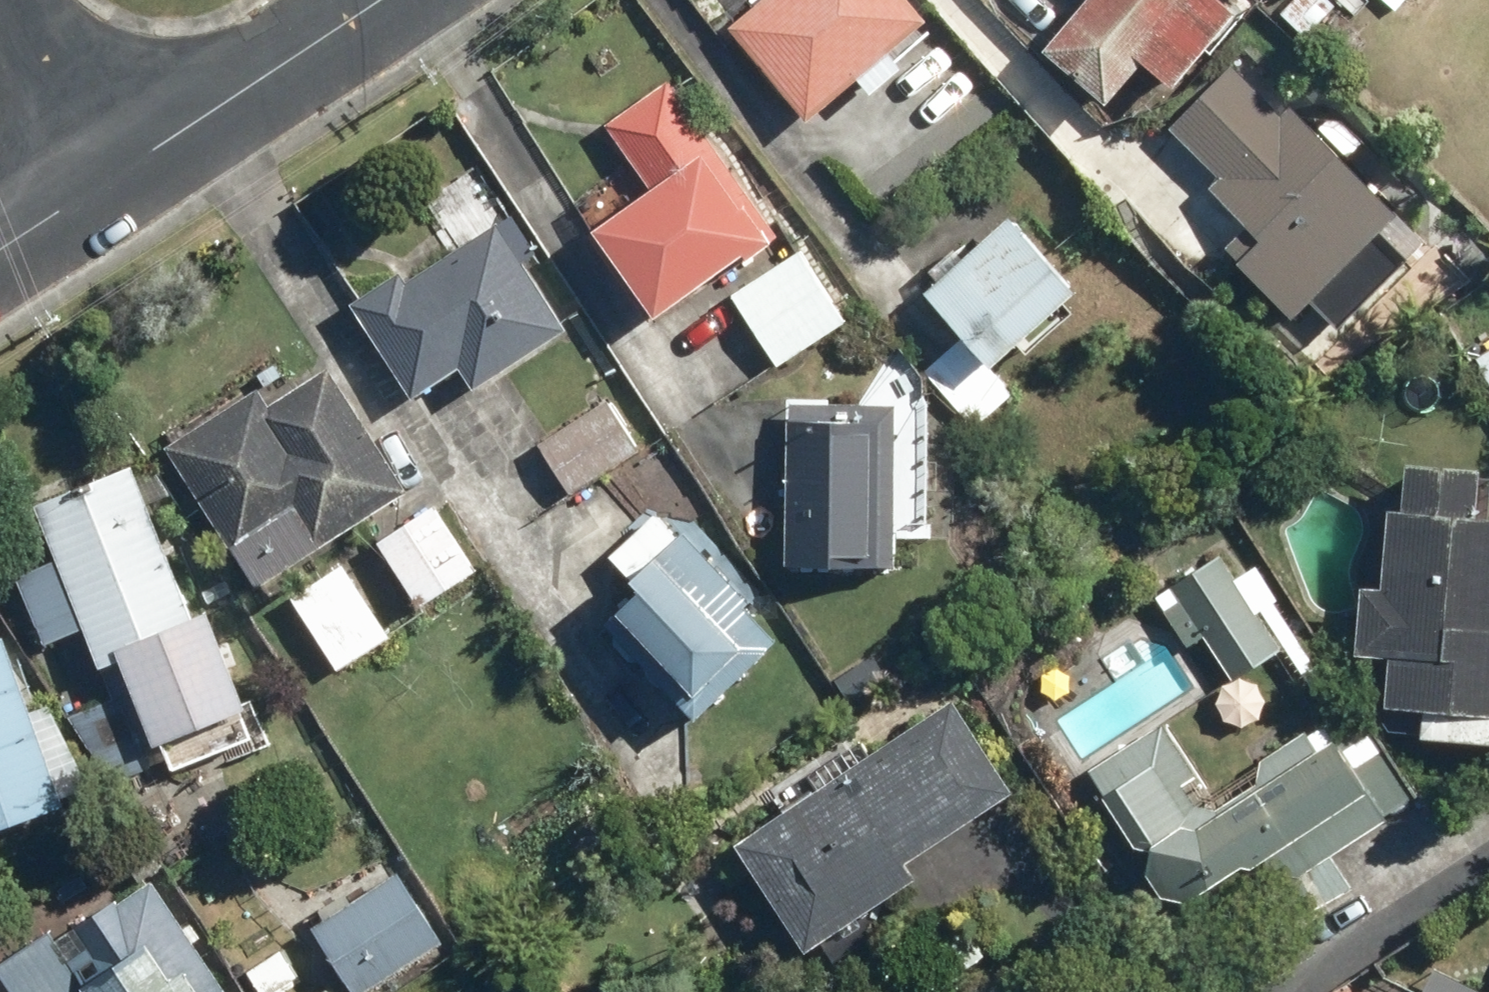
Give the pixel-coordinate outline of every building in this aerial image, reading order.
[(911,0),(766,0),(730,31),(812,124),(853,89),(867,105),(904,72),(892,58),(932,23),(911,0)] [(1044,56),(1115,114),(1151,71),(1180,95),(1247,15),(1228,0),(1091,0),(1044,56)] [(1399,14),(1411,0),(1382,0),(1399,14)] [(1240,267),(1295,323),(1312,306),(1335,329),(1426,242),(1244,55),(1170,127),(1218,176),(1205,189),(1261,247),(1240,267)] [(775,235),(664,86),(605,131),(655,198),(599,239),(660,320),(775,235)] [(1086,295),(1012,212),(926,288),(1000,371),(1086,295)] [(569,347),(498,227),(405,281),(397,267),(349,295),(412,402),(453,377),(470,405),(569,347)] [(848,324),(803,251),(735,293),(780,366),(848,324)] [(1005,395),(959,341),(923,372),(969,426),(1005,395)] [(162,450),(263,591),(410,486),(328,372),(272,412),(253,385),(162,450)] [(643,451),(612,400),(538,445),(569,496),(643,451)] [(895,403),(788,404),(789,575),(897,574),(895,403)] [(1390,512),(1388,590),(1363,589),(1361,658),(1393,658),(1392,712),(1488,715),(1488,521),(1485,521),(1486,470),(1412,469),(1411,513),(1390,512)] [(101,667),(122,659),(156,746),(167,742),(178,770),(252,741),(241,711),(251,707),(215,614),(192,622),(133,470),(33,508),(56,566),(22,580),(46,643),(85,628),(101,667)] [(481,572),(438,507),(377,547),(421,612),(481,572)] [(783,619),(661,513),(615,567),(640,589),(605,629),(701,713),(783,619)] [(1236,681),(1281,650),(1216,557),(1172,587),(1236,681)] [(393,644),(344,564),(288,597),(336,678),(393,644)] [(5,641),(0,643),(0,841),(93,809),(58,709),(31,718),(5,641)] [(1020,794),(958,699),(734,844),(808,957),(920,884),(908,866),(1020,794)] [(1341,754),(1323,726),(1252,769),(1261,783),(1201,818),(1161,753),(1103,788),(1178,910),(1268,856),(1285,884),(1417,804),(1372,735),(1341,754)] [(403,874),(311,929),(348,991),(388,991),(451,954),(403,874)] [(91,912),(114,963),(80,978),(87,991),(228,991),(174,875),(91,912)] [(1428,991),(1475,991),(1436,974),(1428,991)]
